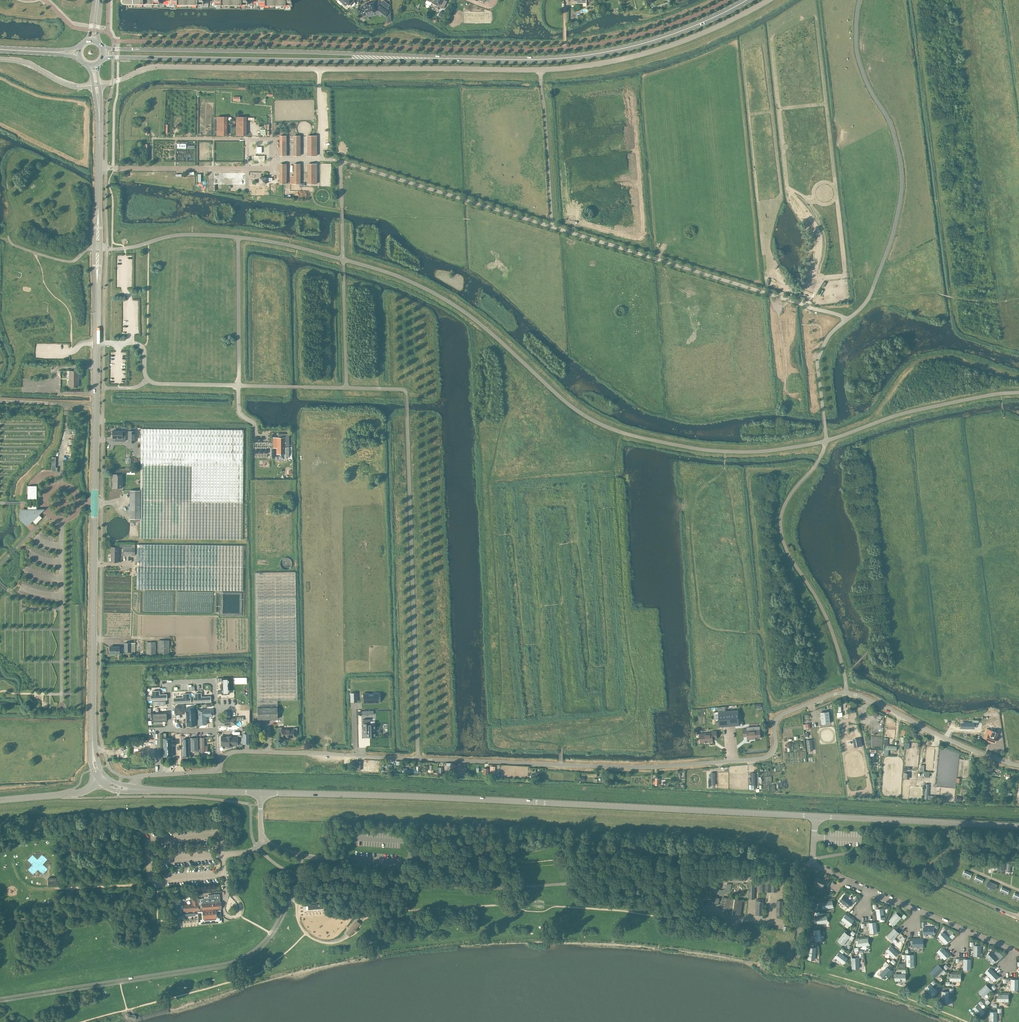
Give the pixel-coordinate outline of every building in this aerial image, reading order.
[(120,1),(121,2),(122,3),(124,4),(126,4),(126,8),(290,9),(290,2),(290,0),(120,0),(120,1)] [(431,3),(436,6),(436,5),(437,6),(438,6),(443,9),(447,1),(444,0),(433,0),(431,3)] [(379,3),(375,8),(374,8),(372,3),(368,4),(364,5),(360,7),(363,15),(375,11),(378,10),(386,16),(390,12),(379,3)] [(226,117),(217,117),(217,119),(217,135),(226,135),(226,117)] [(316,136),(308,136),(308,156),(316,156),(316,136)] [(316,164),(308,164),(308,184),(316,184),(316,164)] [(246,185),(246,173),(214,173),(214,185),(246,185)] [(78,387),(78,371),(69,371),(69,387),(74,387),(75,387),(78,387)] [(169,433),(158,433),(158,437),(164,437),(164,446),(177,447),(177,439),(169,439),(169,433)] [(284,454),(284,438),(276,438),(276,443),(275,443),(275,448),(276,448),(276,454),(284,454)] [(186,464),(183,464),(183,478),(191,478),(191,466),(196,466),(196,459),(186,459),(186,464)] [(122,488),(122,474),(113,474),(112,488),(122,488)] [(36,501),(36,486),(27,486),(27,501),(36,501)] [(166,494),(162,494),(162,507),(163,507),(163,510),(168,510),(168,507),(170,507),(170,497),(179,497),(179,491),(166,491),(166,494)] [(36,510),(36,509),(36,505),(27,505),(27,510),(23,510),(23,515),(20,515),(20,519),(23,522),(25,520),(29,524),(32,520),(35,524),(42,517),(38,514),(39,513),(37,510),(36,510)] [(135,556),(135,545),(119,544),(118,544),(118,547),(111,547),(110,562),(113,562),(114,562),(118,562),(118,547),(123,547),(123,556),(135,556)] [(242,591),(243,545),(137,544),(136,589),(242,591)] [(135,651),(135,640),(124,640),(124,643),(124,651),(135,651)] [(158,655),(169,655),(169,640),(158,640),(158,655)] [(156,648),(156,642),(146,642),(146,656),(155,656),(155,654),(156,654),(156,649),(156,648)] [(280,675),(271,675),(271,695),(280,694),(280,675)] [(364,693),(363,693),(363,700),(364,700),(364,701),(365,701),(365,703),(378,703),(378,696),(373,696),(373,693),(368,693),(363,693),(364,693)] [(180,710),(184,710),(184,705),(175,706),(176,714),(180,714),(180,710)] [(194,707),(184,707),(186,726),(195,726),(194,707)] [(197,725),(206,724),(205,717),(212,717),(212,709),(197,710),(197,725)] [(737,710),(718,711),(719,727),(739,725),(737,710)] [(821,724),(830,723),(829,711),(820,712),(821,724)] [(366,733),(366,737),(375,737),(375,724),(369,724),(369,719),(362,719),(363,733),(366,733)] [(281,733),(281,738),(294,738),(294,733),(297,733),(297,728),(294,728),(294,729),(281,729),(281,727),(278,727),(278,733),(281,733)] [(747,730),(747,728),(742,729),(743,737),(747,736),(747,739),(760,738),(759,729),(747,730)] [(994,742),(996,737),(994,736),(995,733),(987,730),(983,738),(988,740),(988,741),(990,742),(991,741),(994,742)] [(700,743),(713,742),(712,739),(717,738),(716,731),(712,731),(712,733),(699,734),(700,743)] [(237,737),(220,737),(220,746),(237,746),(237,737)] [(171,741),(171,738),(163,738),(162,738),(162,757),(171,757),(170,745),(174,745),(173,741),(171,741)] [(203,746),(203,738),(198,738),(199,752),(207,752),(206,746),(203,746)] [(820,878),(821,875),(817,874),(816,877),(816,876),(812,885),(813,885),(814,883),(822,887),(825,880),(820,878)] [(777,892),(778,880),(759,879),(759,891),(777,892)] [(731,886),(731,884),(727,884),(727,885),(726,887),(725,889),(723,890),(721,890),(720,889),(718,889),(717,887),(717,886),(712,889),(713,890),(715,892),(717,893),(718,894),(721,894),(724,894),(726,893),(728,891),(730,889),(731,886)] [(209,898),(198,898),(199,911),(198,911),(199,924),(221,922),(220,908),(219,894),(208,894),(209,898)] [(848,907),(852,902),(843,895),(839,900),(848,907)] [(198,911),(199,911),(198,898),(191,899),(192,903),(191,903),(191,904),(183,905),(183,912),(198,911)] [(740,915),(742,901),(742,900),(726,898),(726,899),(725,906),(724,913),(740,915)] [(763,901),(763,899),(756,899),(756,900),(755,915),(763,915),(763,901)] [(797,913),(797,905),(789,904),(788,913),(797,913)] [(894,925),(901,917),(896,913),(889,920),(894,925)] [(850,925),(854,920),(846,914),(842,919),(850,925)] [(355,932),(357,930),(356,929),(360,924),(356,920),(346,933),(350,937),(354,931),(355,932)] [(892,940),(900,932),(895,927),(887,936),(892,940)] [(820,930),(812,930),(814,941),(821,940),(820,930)] [(945,943),(950,939),(943,931),(938,936),(945,943)] [(843,945),(850,936),(844,932),(838,941),(843,945)] [(898,953),(891,946),(887,949),(886,950),(886,951),(887,952),(893,958),(898,953)] [(944,959),(949,954),(942,947),(937,952),(944,959)] [(986,955),(993,963),(997,958),(990,951),(986,955)] [(847,958),(839,952),(836,956),(835,957),(836,958),(843,963),(847,958)] [(935,977),(943,969),(938,964),(930,972),(935,977)] [(885,979),(892,971),(887,967),(880,974),(885,979)] [(990,967),(985,972),(993,981),(998,976),(990,967)] [(937,991),(930,984),(926,987),(925,988),(926,989),(932,995),(937,991)] [(983,997),(990,989),(986,985),(979,992),(983,997)] [(978,1004),(977,1004),(974,1007),(972,1008),(972,1009),(973,1010),(974,1010),(978,1014),(978,1015),(979,1016),(980,1016),(981,1015),(981,1014),(984,1011),(980,1006),(980,1005),(979,1004),(978,1004)]
